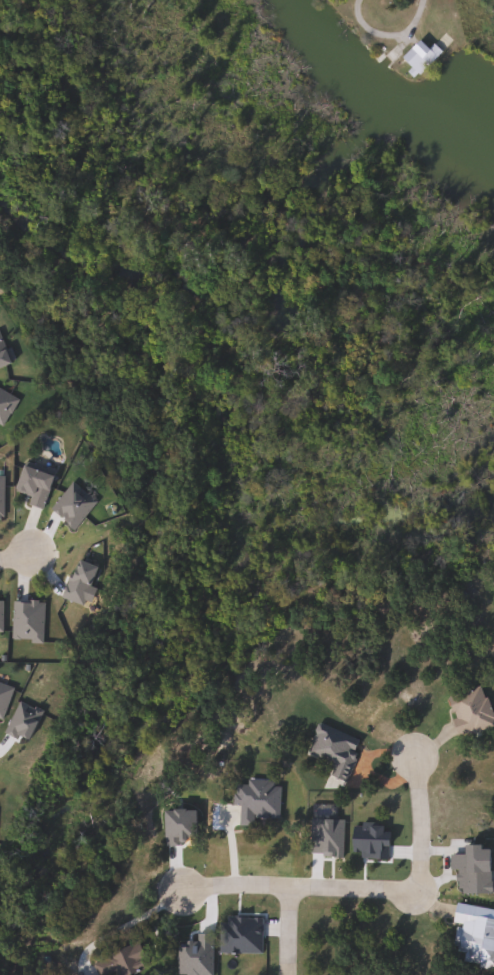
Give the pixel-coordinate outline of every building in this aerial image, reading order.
[(400,57),(417,40),(435,58),(417,75),(400,57)] [(28,496),(11,490),(21,464),(51,475),(38,509),(24,504),(28,496)] [(442,702),(477,686),(493,721),(458,737),(442,702)] [(453,903),(493,910),(493,963),(493,969),(460,963),(462,952),(450,950),(455,924),(450,923),(453,903)]
